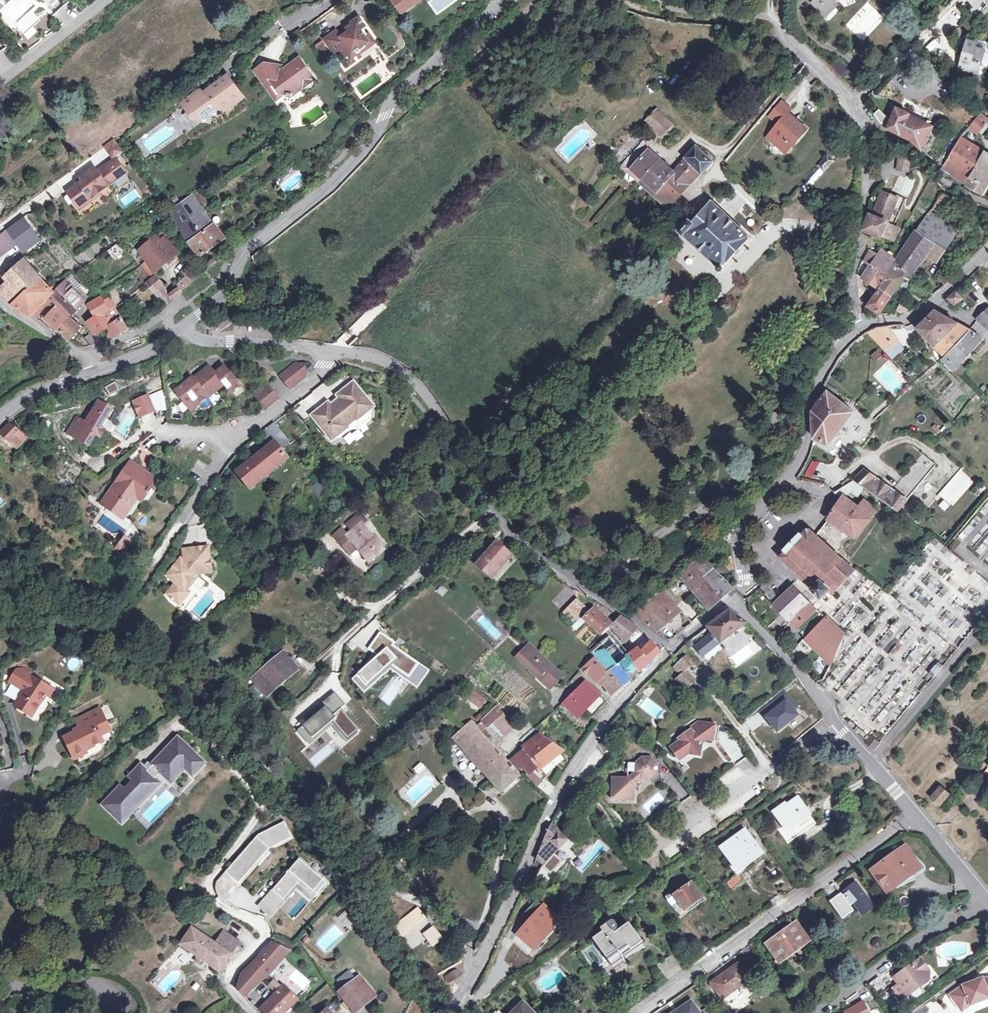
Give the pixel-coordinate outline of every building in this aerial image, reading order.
[(403,11),(416,1),(415,0),(394,0),(403,11)] [(811,3),(825,16),(836,4),(833,1),(834,0),(814,0),(811,3)] [(39,19),(31,10),(25,16),(28,20),(15,32),(20,37),(39,19)] [(343,35),(340,31),(337,28),(325,37),(338,55),(343,50),(353,63),(363,56),(361,52),(363,50),(361,47),(365,44),(368,45),(370,46),(374,43),(377,40),(370,31),(369,32),(365,26),(367,25),(360,15),(351,21),(352,22),(348,26),(349,31),(343,35)] [(18,22),(10,29),(14,33),(15,32),(28,20),(25,16),(18,22)] [(349,31),(348,26),(340,31),(343,35),(349,31)] [(975,43),(966,40),(959,68),(977,73),(984,50),(974,48),(975,43)] [(374,43),(370,46),(379,58),(383,56),(374,43)] [(255,70),(272,92),(278,87),(281,91),(286,92),(287,94),(291,95),(315,77),(300,57),(290,64),(282,70),(278,63),(265,62),(255,70)] [(841,79),(848,70),(837,59),(829,67),(841,79)] [(182,102),(187,109),(194,110),(198,115),(200,118),(206,113),(208,112),(216,115),(218,109),(227,110),(242,99),(238,93),(240,91),(228,75),(207,90),(202,93),(199,89),(182,102)] [(278,87),(272,92),(277,99),(286,92),(281,91),(278,87)] [(778,124),(788,113),(791,110),(783,102),(770,117),(778,124)] [(872,115),(881,124),(888,118),(878,108),(872,115)] [(194,110),(187,109),(194,118),(198,115),(194,110)] [(656,110),(646,121),(661,136),(672,126),(656,110)] [(931,127),(927,125),(926,128),(907,119),(908,116),(896,110),(889,125),(887,129),(910,140),(920,150),(931,127)] [(806,129),(788,113),(778,124),(767,138),(782,151),(789,142),(792,145),(806,129)] [(926,128),(927,125),(908,116),(907,119),(926,128)] [(984,129),(983,127),(987,123),(979,116),(969,128),(977,135),(979,133),(980,134),(984,129)] [(641,178),(658,159),(647,149),(644,139),(618,166),(620,167),(630,169),(641,178)] [(943,167),(942,168),(944,170),(966,184),(967,183),(977,167),(979,162),(984,153),(959,139),(952,152),(943,167)] [(145,157),(150,153),(142,142),(137,146),(145,157)] [(789,142),(782,151),(785,153),(792,145),(789,142)] [(676,169),(691,182),(691,183),(701,173),(712,162),(696,147),(676,169)] [(967,183),(972,185),(970,188),(982,195),(987,183),(987,155),(984,153),(979,162),(977,167),(967,183)] [(826,155),(817,165),(823,171),(832,161),(826,155)] [(69,190),(77,201),(82,202),(92,195),(94,198),(103,192),(101,190),(128,171),(118,156),(100,169),(97,166),(83,176),(85,178),(69,190)] [(908,158),(898,157),(896,171),(907,172),(908,158)] [(642,179),(638,183),(652,195),(656,191),(656,192),(673,172),(671,170),(664,164),(658,159),(641,178),(642,179)] [(823,171),(817,165),(797,188),(803,193),(823,171)] [(630,169),(620,167),(618,171),(627,173),(632,178),(638,183),(642,179),(641,178),(630,169)] [(691,182),(676,169),(673,172),(656,192),(670,205),(691,182)] [(211,201),(202,189),(195,194),(204,205),(211,201)] [(885,190),(883,193),(897,198),(886,224),(888,225),(893,227),(905,199),(885,190)] [(656,191),(652,195),(667,209),(670,205),(656,192),(656,191)] [(881,236),(883,237),(888,225),(886,224),(897,198),(883,193),(881,193),(873,216),(868,215),(863,230),(880,238),(881,236)] [(936,214),(947,196),(941,194),(930,210),(936,214)] [(77,201),(82,207),(94,198),(92,195),(82,202),(77,201)] [(205,211),(192,195),(170,209),(178,223),(185,234),(189,240),(201,256),(226,237),(205,211)] [(721,270),(721,269),(721,268),(749,237),(711,201),(696,219),(694,217),(690,221),(689,220),(678,231),(719,268),(718,269),(718,270),(720,271),(721,270)] [(933,245),(926,255),(937,263),(943,253),(956,233),(944,225),(946,223),(928,212),(915,232),(933,245)] [(82,228),(96,218),(92,214),(78,223),(82,228)] [(23,216),(7,228),(18,242),(23,250),(39,239),(23,216)] [(888,225),(883,237),(893,241),(898,229),(893,227),(888,225)] [(138,250),(145,259),(146,261),(156,273),(179,252),(166,237),(170,233),(165,227),(138,250)] [(18,242),(7,228),(0,233),(0,254),(18,242)] [(907,271),(902,278),(907,280),(926,255),(933,245),(915,232),(911,236),(894,262),(907,271)] [(125,251),(118,241),(107,250),(114,259),(125,251)] [(139,264),(145,259),(138,250),(137,248),(131,254),(139,264)] [(878,289),(894,262),(879,252),(877,256),(870,251),(864,261),(870,265),(863,278),(878,289)] [(259,255),(252,258),(256,269),(264,266),(259,255)] [(47,299),(45,297),(54,289),(24,259),(4,277),(7,280),(0,287),(0,293),(4,289),(6,292),(12,286),(21,294),(11,304),(31,316),(47,299)] [(878,289),(890,297),(902,278),(907,271),(894,262),(878,289)] [(178,286),(182,291),(199,277),(190,265),(183,271),(187,276),(180,282),(179,283),(178,286)] [(953,278),(947,272),(940,279),(945,284),(953,278)] [(166,286),(157,275),(147,284),(164,306),(173,299),(168,293),(166,286)] [(57,289),(77,308),(93,291),(85,282),(76,288),(67,279),(57,289)] [(913,284),(908,291),(925,302),(933,295),(913,284)] [(0,293),(0,294),(11,304),(21,294),(12,286),(6,292),(4,289),(0,293)] [(48,298),(69,316),(77,308),(57,289),(48,298)] [(879,314),(890,297),(878,289),(866,306),(879,314)] [(962,298),(955,292),(947,299),(953,304),(962,298)] [(97,333),(111,325),(121,318),(116,309),(115,307),(116,306),(111,297),(104,301),(101,297),(89,303),(97,316),(89,321),(97,333)] [(47,299),(31,316),(35,319),(41,314),(57,329),(69,316),(48,298),(47,299)] [(976,319),(987,330),(987,309),(976,319)] [(916,329),(933,311),(910,323),(916,329)] [(943,356),(968,331),(933,311),(916,329),(943,356)] [(69,316),(57,329),(68,339),(80,326),(79,325),(69,316)] [(121,318),(111,325),(114,330),(108,334),(110,337),(126,329),(127,328),(121,318)] [(865,333),(883,352),(889,347),(896,341),(884,327),(878,327),(873,330),(868,331),(865,333)] [(968,331),(943,356),(941,359),(953,371),(964,359),(963,359),(981,339),(969,330),(968,331)] [(91,346),(96,343),(90,334),(85,338),(91,346)] [(889,347),(883,352),(888,356),(893,352),(889,347)] [(293,365),(279,376),(289,389),(303,378),(293,365)] [(306,365),(293,365),(303,378),(306,365)] [(240,386),(224,366),(215,373),(209,366),(194,378),(193,377),(175,391),(190,410),(224,384),(231,393),(240,386)] [(108,398),(120,393),(115,381),(104,386),(108,398)] [(324,405),(310,416),(326,436),(327,436),(334,431),(341,431),(351,423),(352,424),(357,425),(363,420),(363,415),(362,414),(368,409),(360,399),(364,396),(352,382),(339,393),(340,395),(340,401),(331,407),(325,407),(324,405)] [(821,398),(813,410),(814,411),(812,418),(813,438),(828,445),(852,413),(831,397),(836,391),(824,382),(823,386),(821,398)] [(267,384),(254,395),(265,409),(278,398),(267,384)] [(339,393),(324,405),(325,407),(331,407),(340,401),(340,395),(339,393)] [(142,416),(156,409),(150,395),(135,401),(137,405),(141,415),(142,416)] [(114,418),(120,408),(102,398),(89,419),(80,414),(70,430),(90,442),(96,430),(104,435),(109,426),(104,424),(110,416),(114,418)] [(141,415),(137,405),(133,406),(130,413),(138,418),(139,415),(141,415)] [(13,423),(3,433),(20,448),(31,435),(22,427),(21,429),(13,423)] [(289,441),(281,432),(274,437),(276,440),(274,441),(243,466),(255,481),(286,456),(280,448),(289,441)] [(863,470),(853,480),(863,488),(882,500),(897,512),(935,465),(926,457),(923,455),(892,491),(863,470)] [(255,481),(243,466),(236,472),(250,489),(288,459),(286,456),(255,481)] [(123,518),(138,498),(142,501),(148,491),(149,492),(151,489),(150,488),(156,480),(139,468),(132,463),(118,483),(103,504),(123,518)] [(863,488),(853,480),(834,493),(840,500),(827,521),(851,536),(854,538),(866,524),(875,511),(863,502),(857,509),(843,498),(850,493),(849,490),(853,486),(860,491),(863,488)] [(349,555),(356,549),(367,562),(382,550),(361,525),(365,522),(359,514),(347,525),(353,532),(339,543),(349,555)] [(799,537),(798,536),(784,550),(785,551),(779,557),(800,578),(821,598),(829,590),(832,593),(854,570),(853,569),(809,530),(808,531),(805,531),(799,537)] [(928,547),(932,536),(926,534),(922,545),(928,547)] [(111,550),(120,556),(131,541),(122,535),(111,550)] [(489,577),(501,563),(503,564),(511,555),(496,542),(476,565),(489,577)] [(197,573),(210,572),(208,547),(183,549),(184,560),(183,561),(180,558),(166,575),(175,582),(166,593),(171,597),(169,598),(173,601),(174,600),(179,603),(185,595),(184,589),(188,588),(197,577),(197,573)] [(720,600),(731,590),(711,570),(699,557),(678,575),(708,610),(720,600)] [(792,585),(779,597),(773,603),(787,619),(816,649),(823,655),(832,662),(843,633),(831,621),(814,608),(792,585)] [(773,603),(779,597),(771,586),(768,588),(769,590),(765,593),(769,600),(773,603)] [(655,596),(672,618),(680,611),(662,589),(655,596)] [(655,632),(672,618),(655,596),(632,615),(655,632)] [(576,599),(562,613),(573,624),(587,609),(576,599)] [(592,609),(583,619),(601,635),(610,624),(592,609)] [(706,627),(719,644),(746,624),(728,611),(706,627)] [(635,628),(628,622),(620,617),(620,618),(610,628),(624,641),(635,628)] [(380,635),(370,649),(375,654),(352,678),(364,693),(390,670),(416,688),(428,671),(391,646),(394,643),(380,635)] [(591,652),(596,659),(606,650),(613,644),(608,638),(605,640),(591,652)] [(650,641),(640,652),(630,663),(638,673),(647,665),(659,652),(652,643),(650,641)] [(618,664),(625,657),(613,644),(606,650),(618,664)] [(532,649),(526,654),(531,658),(533,656),(537,653),(532,649)] [(636,649),(625,657),(618,664),(631,679),(638,673),(630,663),(640,652),(636,649)] [(823,655),(816,649),(801,667),(806,673),(809,669),(812,672),(823,655)] [(606,650),(596,659),(598,662),(595,666),(592,663),(584,671),(595,682),(599,680),(611,696),(631,679),(618,664),(606,650)] [(537,653),(533,656),(540,662),(544,660),(537,653)] [(524,665),(531,658),(526,654),(519,661),(524,665)] [(282,655),(253,680),(265,694),(294,670),(282,655)] [(832,662),(823,655),(812,672),(809,669),(806,673),(815,683),(823,680),(829,667),(832,662)] [(533,656),(531,658),(524,665),(537,677),(541,672),(544,675),(550,681),(557,673),(544,660),(540,662),(533,656)] [(676,671),(680,668),(683,672),(675,679),(684,689),(694,680),(685,671),(692,665),(685,657),(673,668),(676,671)] [(31,714),(44,694),(48,688),(38,681),(40,678),(25,668),(16,670),(9,681),(23,691),(15,704),(31,714)] [(541,672),(537,677),(539,680),(549,690),(554,685),(550,681),(544,675),(541,672)] [(557,673),(550,681),(554,685),(561,677),(557,673)] [(592,716),(605,702),(584,682),(577,689),(562,703),(577,717),(584,710),(592,716)] [(471,687),(461,699),(476,712),(486,700),(471,687)] [(48,688),(44,694),(49,698),(54,692),(48,688)] [(327,706),(300,730),(311,743),(333,723),(347,738),(356,730),(338,710),(345,704),(334,692),(324,701),(327,706)] [(784,692),(760,711),(775,731),(795,716),(790,710),(795,706),(784,692)] [(94,727),(105,721),(98,708),(75,720),(79,729),(65,737),(74,755),(84,750),(101,741),(98,734),(94,727)] [(482,721),(487,727),(501,714),(496,708),(482,721)] [(94,727),(98,734),(109,729),(105,721),(94,727)] [(487,727),(482,721),(477,726),(482,731),(487,727)] [(475,729),(476,728),(474,725),(471,722),(453,738),(500,793),(519,777),(475,729)] [(693,737),(705,727),(703,723),(697,722),(687,730),(688,731),(693,737)] [(669,749),(675,758),(684,751),(688,756),(700,757),(701,745),(706,741),(713,743),(715,725),(709,724),(705,727),(693,737),(688,731),(676,740),(670,745),(671,747),(669,749)] [(529,745),(513,758),(521,766),(527,772),(529,770),(534,766),(538,771),(561,751),(541,736),(535,741),(532,737),(527,742),(529,745)] [(182,769),(190,777),(203,763),(177,739),(175,741),(193,758),(182,769)] [(133,802),(137,805),(159,782),(155,779),(161,773),(170,781),(182,769),(193,758),(175,741),(147,770),(142,766),(130,777),(134,781),(124,792),(118,786),(103,802),(116,814),(123,806),(126,810),(133,802)] [(84,750),(74,755),(76,759),(86,754),(84,750)] [(684,751),(675,758),(679,762),(688,756),(684,751)] [(521,766),(513,758),(510,761),(517,769),(521,766)] [(649,782),(655,776),(655,767),(649,760),(640,760),(633,768),(633,776),(626,783),(611,783),(611,804),(632,804),(633,789),(640,782),(649,782)] [(655,760),(649,760),(655,767),(655,776),(658,780),(663,776),(663,768),(655,760)] [(419,776),(427,769),(422,763),(414,770),(419,776)] [(182,769),(170,781),(182,793),(194,781),(190,777),(182,769)] [(540,781),(529,770),(527,772),(524,774),(536,786),(540,781)] [(930,798),(938,806),(949,793),(940,786),(930,798)] [(781,826),(777,829),(787,844),(814,823),(796,798),(782,809),(780,807),(772,812),(781,826)] [(122,820),(137,805),(133,802),(126,810),(123,806),(116,814),(122,820)] [(733,804),(719,811),(723,819),(737,812),(733,804)] [(291,838),(285,822),(258,834),(216,883),(218,894),(225,900),(269,848),(291,838)] [(558,850),(561,846),(567,840),(558,832),(550,825),(544,837),(535,860),(541,866),(557,849),(558,850)] [(720,848),(735,869),(748,860),(750,862),(762,854),(744,830),(720,848)] [(600,839),(576,866),(584,873),(608,846),(600,839)] [(904,847),(871,871),(887,892),(920,868),(904,847)] [(326,881),(298,857),(258,905),(271,916),(296,887),(310,899),(326,881)] [(748,860),(735,869),(739,875),(752,865),(750,862),(748,860)] [(726,883),(730,890),(742,882),(737,875),(726,883)] [(695,888),(697,886),(694,881),(676,894),(673,891),(665,897),(681,917),(698,904),(696,901),(701,898),(695,888)] [(833,883),(823,889),(831,899),(829,901),(840,918),(851,910),(849,906),(853,903),(859,912),(870,904),(855,882),(844,890),(846,892),(842,895),(840,893),(833,883)] [(215,897),(212,905),(230,911),(232,903),(215,897)] [(870,904),(859,912),(861,915),(873,908),(870,904)] [(337,918),(349,931),(357,924),(345,910),(337,918)] [(615,926),(612,922),(611,921),(609,922),(599,929),(601,932),(592,939),(610,965),(621,957),(620,955),(640,940),(627,923),(614,933),(612,932),(615,929),(616,928),(615,926)] [(794,924),(767,943),(780,961),(807,941),(794,924)] [(222,932),(213,944),(191,928),(180,944),(196,956),(194,960),(199,964),(202,960),(219,972),(236,945),(239,947),(241,944),(222,932)] [(278,947),(284,951),(288,944),(281,940),(278,947)] [(278,947),(270,942),(252,965),(241,973),(237,988),(243,995),(244,996),(250,992),(262,982),(288,953),(284,951),(278,947)] [(288,944),(284,951),(288,953),(293,947),(288,944)] [(656,967),(662,975),(678,965),(672,957),(656,967)] [(929,980),(925,974),(930,970),(921,959),(895,977),(900,984),(894,989),(903,1001),(909,996),(908,995),(929,980)] [(354,980),(359,977),(362,974),(351,961),(343,967),(354,980)] [(736,965),(712,982),(716,988),(714,989),(722,1000),(748,981),(736,965)] [(456,971),(447,976),(450,981),(459,976),(456,971)] [(354,980),(351,983),(365,1002),(374,995),(359,977),(354,980)] [(962,1011),(971,1005),(987,998),(987,979),(982,980),(964,986),(951,995),(962,1011)] [(275,992),(281,987),(272,980),(267,986),(275,992)] [(365,1002),(351,983),(338,993),(346,1003),(348,1007),(353,1012),(365,1002)] [(281,987),(275,992),(259,1010),(262,1012),(285,1012),(297,999),(282,986),(281,987)] [(672,1012),(698,1012),(690,1001),(672,1012)] [(512,1012),(531,1012),(522,1003),(512,1012)]
